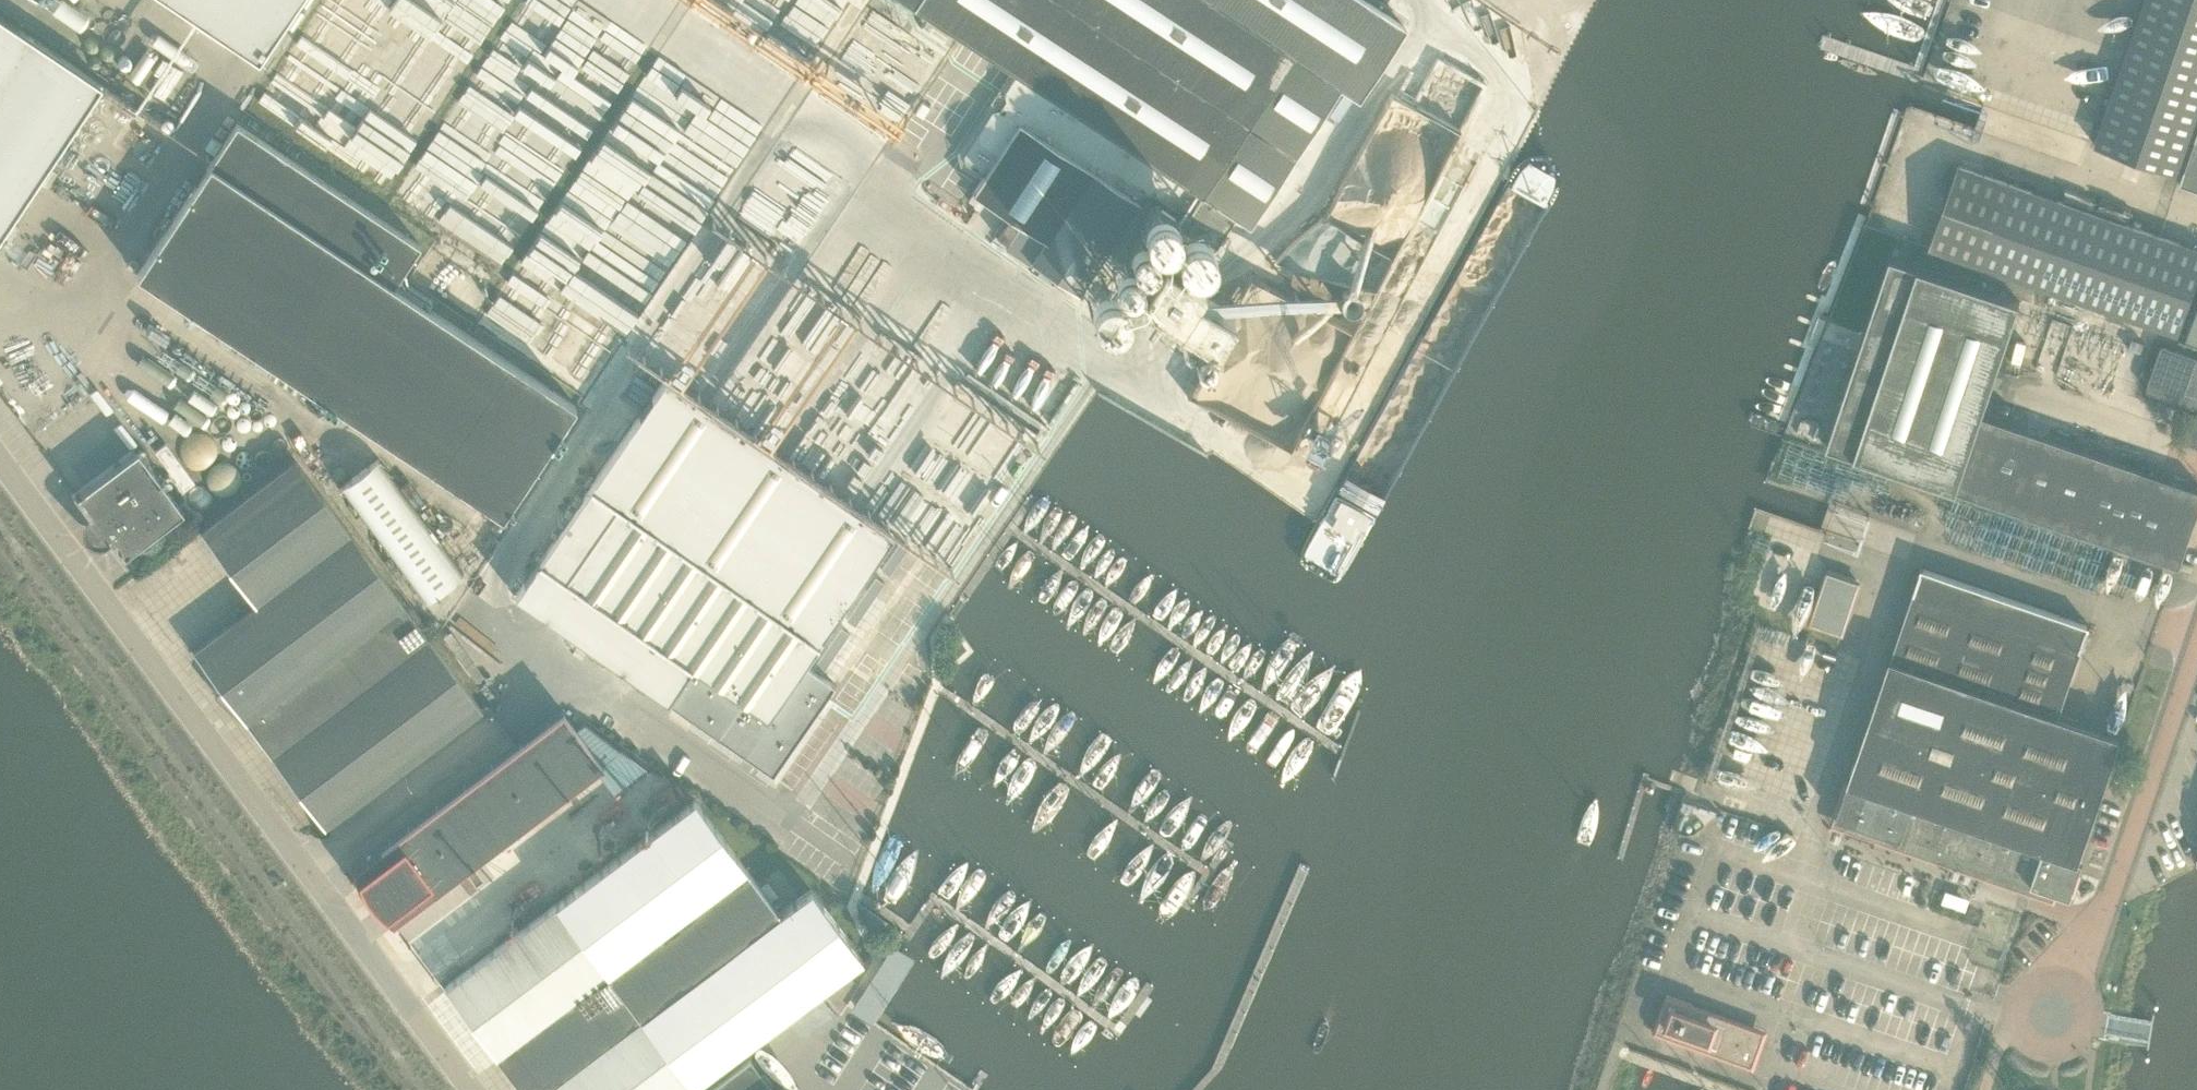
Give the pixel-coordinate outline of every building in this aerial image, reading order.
[(257,51),(292,0),(181,0),(257,51)] [(1366,0),(909,0),(1018,71),(1005,91),(1007,98),(1001,107),(991,109),(963,153),(965,161),(985,174),(973,191),(1046,239),(1032,260),(1079,291),(1139,199),(1124,189),(1130,182),(1146,193),(1153,191),(1183,211),(1134,285),(1210,335),(1230,306),(1193,283),(1199,273),(1197,271),(1235,213),(1249,222),(1340,83),(1357,94),(1403,24),(1366,0)] [(2095,143),(2182,174),(2180,182),(2196,188),(2196,0),(2145,0),(2095,143)] [(102,83),(0,15),(0,235),(102,83)] [(420,243),(237,121),(137,272),(501,513),(575,403),(394,282),(420,243)] [(1958,164),(1929,246),(2176,333),(2196,275),(2196,248),(1958,164)] [(515,286),(507,296),(450,258),(430,288),(547,366),(567,336),(557,329),(565,318),(515,286)] [(1917,267),(1891,258),(1826,445),(1855,455),(2179,565),(2196,512),(2196,488),(1981,415),(2019,301),(1917,267)] [(2185,338),(2196,342),(2196,304),(2185,338)] [(2161,345),(2146,388),(2196,406),(2196,358),(2161,345)] [(667,376),(516,595),(773,772),(835,683),(804,662),(895,533),(667,376)] [(184,511),(138,449),(90,486),(90,485),(77,495),(76,493),(75,494),(123,559),(125,558),(123,556),(136,547),(184,511)] [(255,603),(193,650),(324,825),(482,707),(295,458),(200,530),(255,603)] [(461,570),(378,458),(339,486),(422,599),(461,570)] [(1826,567),(1807,623),(1844,635),(1862,580),(1826,567)] [(1923,570),(1839,812),(2033,878),(2032,882),(2069,895),(2082,862),(2077,860),(2120,737),(2058,716),(2088,627),(1923,570)] [(563,710),(351,869),(392,923),(597,768),(615,791),(645,768),(584,722),(576,728),(563,710)] [(862,956),(811,888),(779,912),(694,798),(444,985),(522,1089),(683,1089),(692,1083),(862,956)] [(858,1008),(872,1018),(911,957),(897,947),(882,971),(889,975),(882,986),(875,981),(858,1008)] [(1749,1060),(1759,1033),(1690,1008),(1692,1003),(1666,993),(1653,1032),(1678,1041),(1680,1035),(1749,1060)] [(783,1083),(775,1089),(749,1054),(701,1089),(788,1089),(783,1083)]
